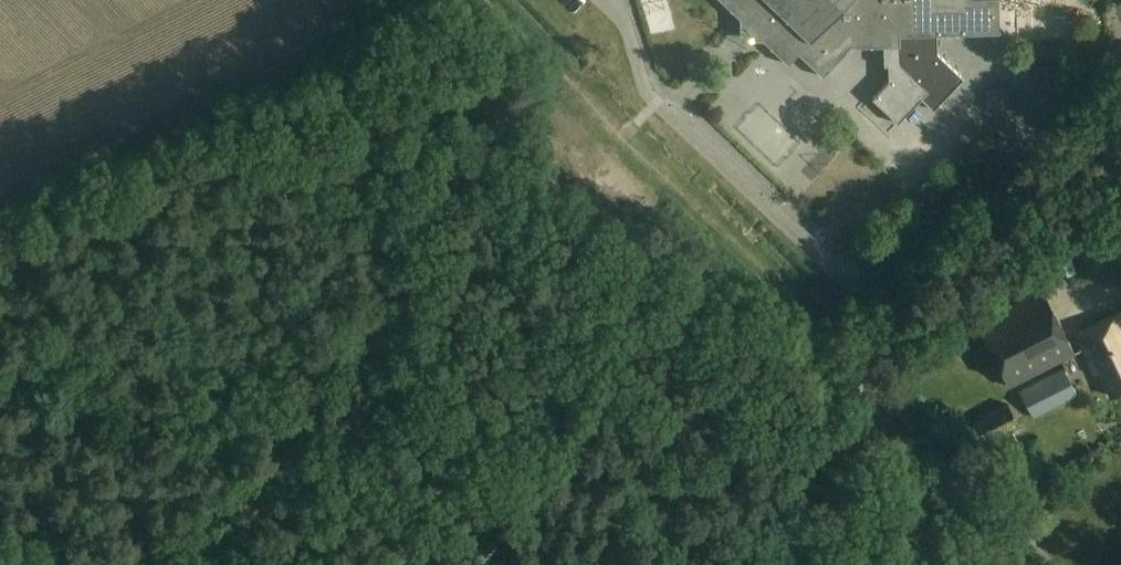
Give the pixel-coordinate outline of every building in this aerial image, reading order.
[(739,18),(740,29),(745,28),(752,35),(752,40),(763,40),(788,64),(798,53),(823,76),(847,51),(846,50),(850,46),(854,46),(854,47),(884,46),(885,65),(889,65),(889,82),(873,100),(899,123),(921,99),(934,111),(964,78),(937,54),(937,34),(999,33),(998,0),(721,0),(739,18)] [(995,88),(995,114),(1020,114),(1020,88),(995,88)] [(1075,356),(1042,290),(977,323),(987,344),(972,351),(983,373),(997,366),(1009,389),(1075,356)] [(1119,313),(1076,334),(1095,373),(1099,371),(1111,396),(1120,392),(1120,318),(1119,313)] [(1078,396),(1065,369),(1021,391),(1033,417),(1078,396)] [(1017,425),(1006,404),(973,421),(983,442),(1017,425)]
